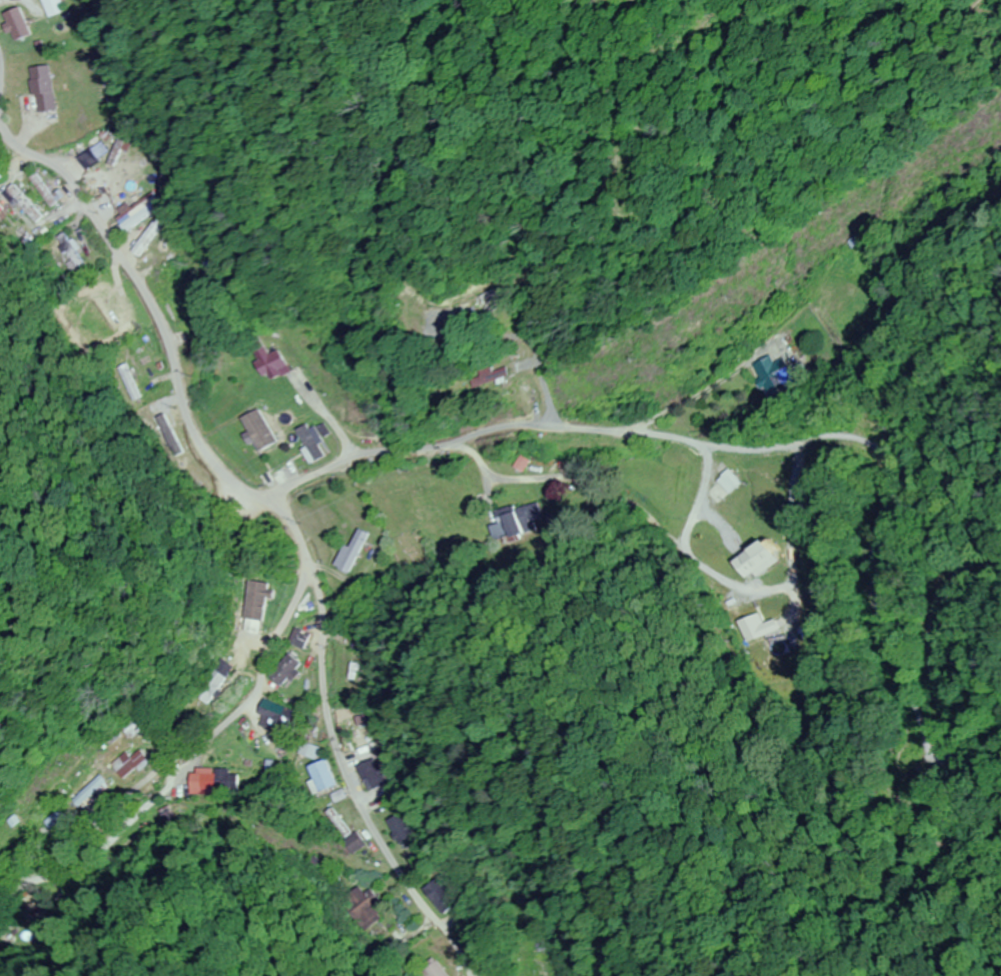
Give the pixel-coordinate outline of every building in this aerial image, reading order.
[(68,11),(64,0),(45,0),(51,18),(68,11)] [(7,14),(18,42),(35,36),(24,7),(7,14)] [(34,68),(38,112),(58,110),(55,66),(34,68)] [(32,178),(52,208),(60,203),(39,172),(32,178)] [(42,224),(50,215),(16,184),(8,193),(42,224)] [(137,207),(152,194),(144,184),(128,196),(137,207)] [(167,221),(159,216),(135,251),(142,256),(167,221)] [(60,238),(82,273),(90,269),(69,233),(60,238)] [(492,311),(506,311),(506,290),(492,290),(492,311)] [(256,357),(273,379),(290,366),(277,349),(271,354),(267,348),(256,357)] [(769,358),(756,363),(762,379),(774,375),(769,358)] [(512,372),(485,365),(480,388),(490,391),(494,378),(510,383),(512,372)] [(312,463),(328,457),(314,423),(298,429),(312,463)] [(718,481),(731,495),(742,484),(729,470),(718,481)] [(547,531),(540,504),(496,515),(503,541),(547,531)] [(339,569),(347,573),(367,534),(358,530),(339,569)] [(248,619),(270,622),(276,583),(254,580),(248,619)] [(291,642),(307,649),(313,635),(298,628),(291,642)] [(305,663),(293,652),(271,676),(284,687),(292,677),(296,681),(304,673),(299,669),(305,663)] [(197,691),(209,704),(234,681),(222,669),(197,691)] [(293,736),(301,710),(267,700),(259,726),(293,736)] [(151,730),(147,718),(125,726),(130,738),(151,730)] [(111,766),(128,783),(152,759),(143,750),(134,758),(127,751),(111,766)] [(360,766),(371,792),(389,785),(378,759),(360,766)] [(338,786),(328,760),(310,767),(320,793),(338,786)] [(277,763),(270,761),(259,796),(266,798),(277,763)] [(235,769),(190,769),(190,796),(235,796),(235,769)] [(71,800),(78,809),(109,784),(102,776),(71,800)] [(44,822),(53,832),(69,819),(60,809),(44,822)] [(418,837),(406,812),(390,820),(402,845),(418,837)] [(345,842),(354,854),(368,843),(359,832),(345,842)] [(427,889),(447,915),(462,903),(441,877),(427,889)] [(345,901),(364,932),(388,916),(370,885),(345,901)] [(541,954),(533,957),(542,975),(541,975),(551,975),(541,954)] [(446,961),(427,971),(430,975),(454,975),(446,961)]
